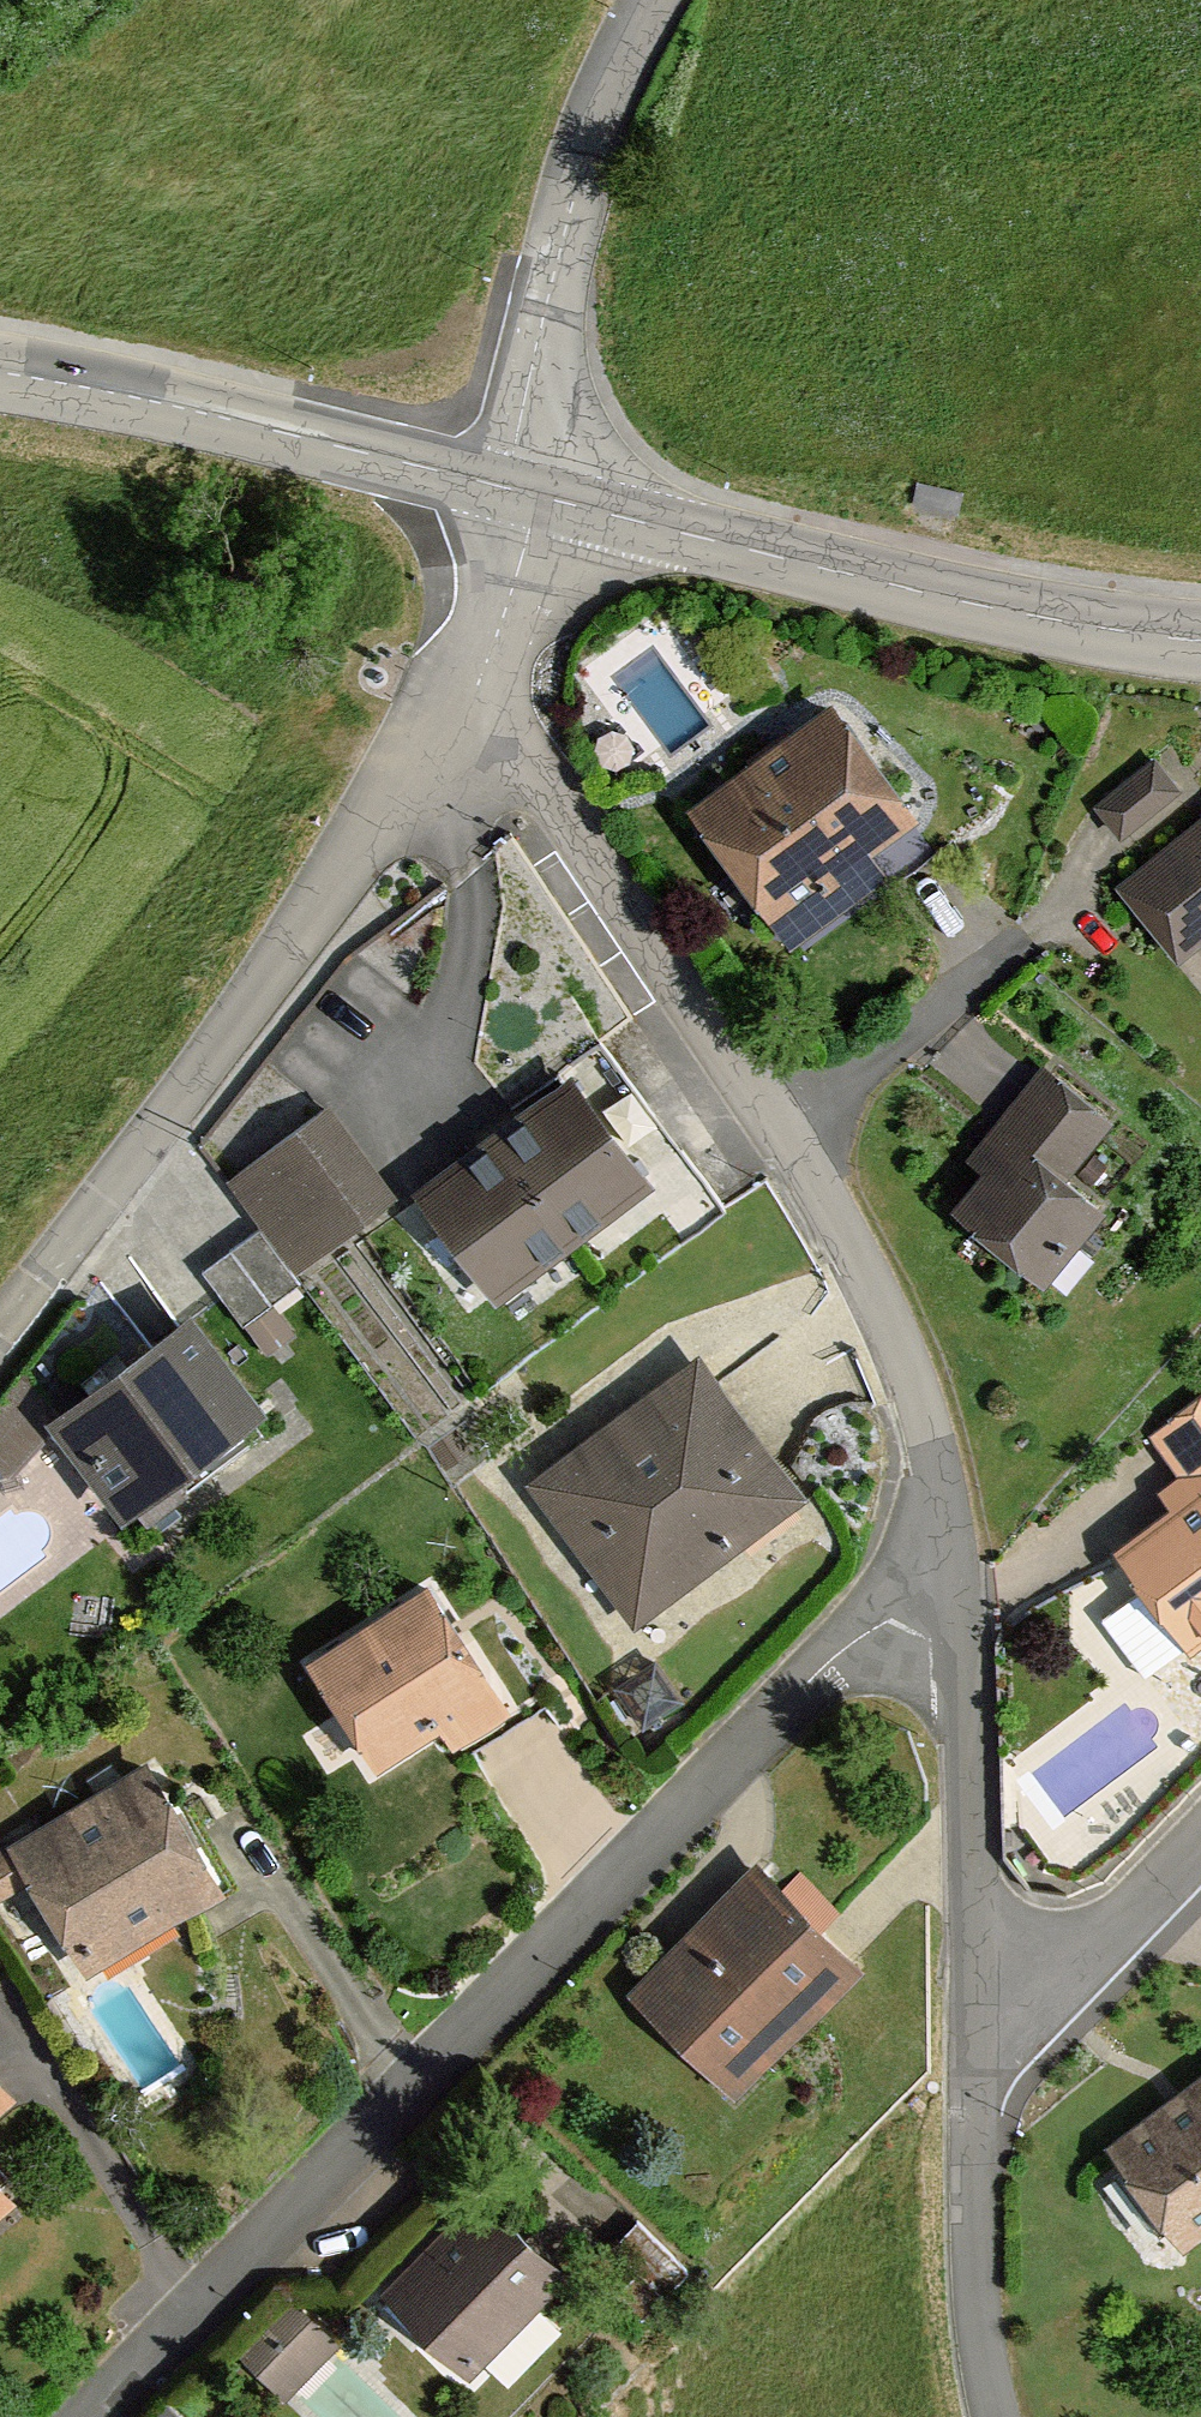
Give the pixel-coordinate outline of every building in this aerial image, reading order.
[(908,828),(813,700),(660,814),(754,941),(908,828)] [(1127,846),(1181,803),(1158,774),(1104,817),(1127,846)] [(1125,897),(1145,923),(1171,955),(1200,931),(1200,836),(1125,897)] [(550,1087),(560,1101),(574,1091),(636,1176),(676,1232),(714,1205),(602,1050),(550,1087)] [(995,1125),(1013,1139),(1062,1177),(1110,1116),(1043,1064),(995,1125)] [(560,1101),(429,1196),(491,1281),(636,1176),(574,1091),(560,1101)] [(306,1280),(394,1217),(325,1122),(238,1185),(306,1280)] [(1013,1139),(958,1209),(1069,1295),(1099,1257),(1083,1244),(1108,1213),(1062,1177),(1013,1139)] [(676,1232),(636,1176),(491,1281),(531,1337),(676,1232)] [(295,1288),(261,1242),(211,1279),(226,1298),(245,1325),(295,1288)] [(145,1519),(253,1433),(178,1339),(136,1373),(70,1425),(145,1519)] [(790,1476),(700,1354),(631,1406),(648,1429),(630,1443),(611,1417),(527,1479),(582,1553),(609,1532),(662,1604),(806,1497),(790,1476)] [(1200,1494),(1200,1399),(1156,1432),(1163,1441),(1200,1494)] [(1115,1555),(1188,1657),(1200,1648),(1200,1494),(1115,1555)] [(436,1582),(307,1667),(375,1770),(504,1686),(436,1582)] [(212,1901),(238,1887),(208,1836),(221,1829),(205,1800),(188,1809),(174,1785),(27,1868),(35,1883),(86,1973),(212,1901)] [(27,1868),(14,1846),(0,1854),(0,1903),(35,1883),(27,1868)] [(766,1878),(755,1869),(670,1961),(632,2003),(742,2104),(866,1970),(862,1966),(829,1937),(766,1878)] [(1111,2155),(1184,2257),(1200,2245),(1200,2090),(1111,2155)] [(19,2206),(0,2184),(0,2223),(19,2206)] [(530,2247),(479,2202),(380,2312),(418,2346),(430,2333),(484,2381),(570,2284),(530,2247)] [(690,2275),(639,2231),(613,2259),(639,2282),(615,2310),(640,2332),(690,2275)] [(262,2381),(314,2322),(296,2306),(244,2365),(262,2381)]
